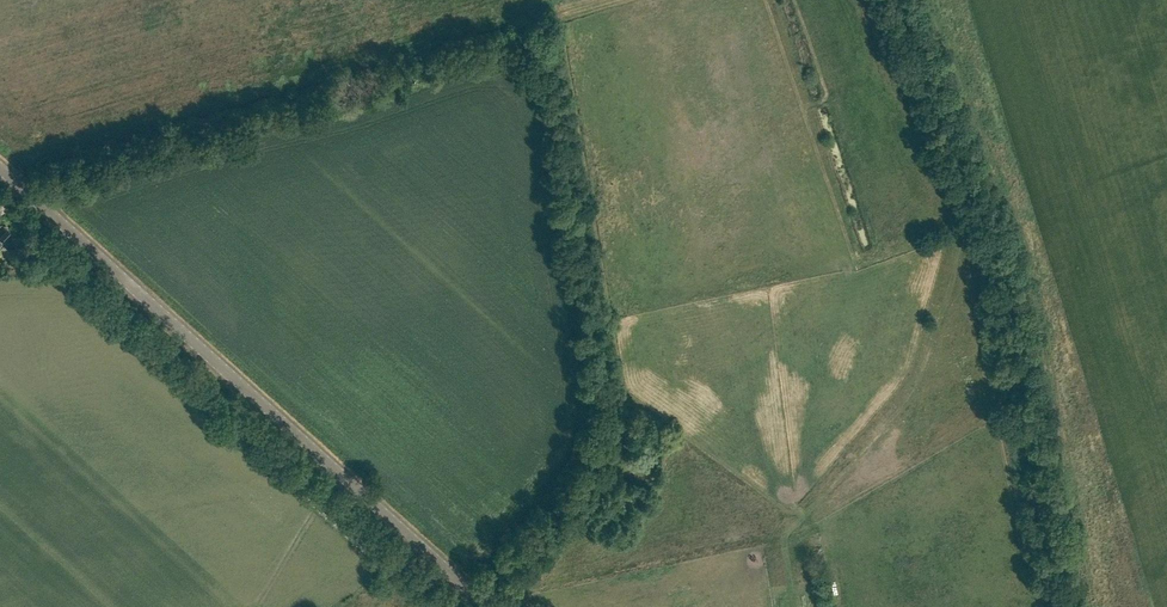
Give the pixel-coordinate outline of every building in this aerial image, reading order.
[(9,231),(2,225),(0,227),(0,244),(5,239),(3,238),(9,231)]
